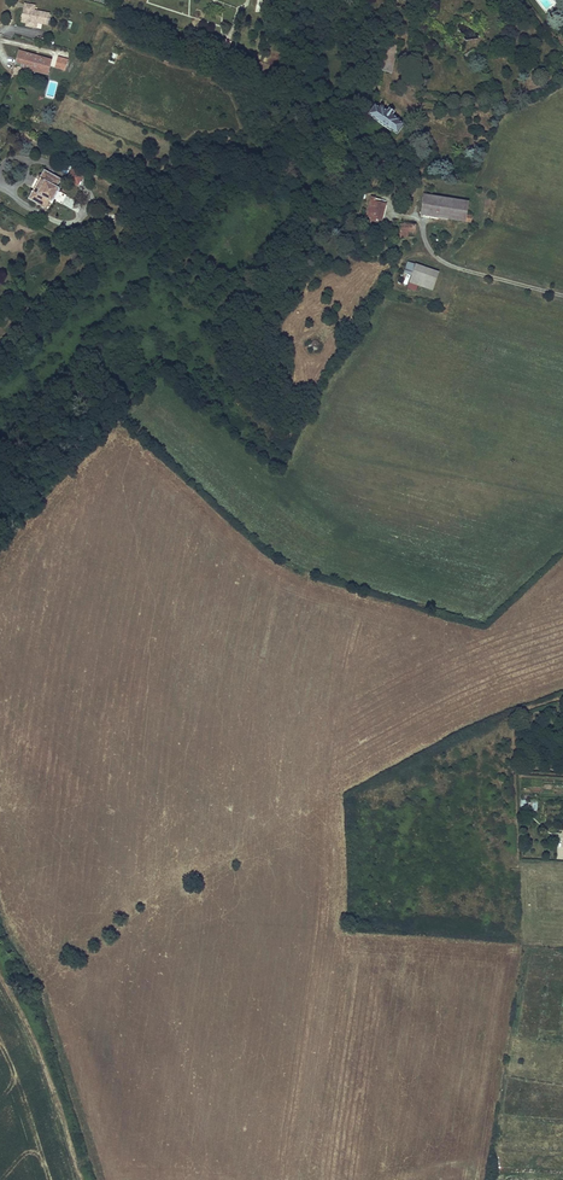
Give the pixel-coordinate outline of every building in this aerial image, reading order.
[(546,8),(552,4),(550,0),(540,0),(546,8)] [(48,25),(50,14),(34,10),(24,9),(21,22),(26,23),(26,24),(28,26),(31,27),(33,25),(34,22),(37,23),(48,25)] [(394,61),(397,47),(387,45),(384,59),(394,61)] [(466,59),(476,53),(473,50),(464,55),(466,59)] [(48,75),(51,64),(51,60),(19,51),(15,66),(48,75)] [(118,63),(122,55),(114,51),(110,59),(111,60),(118,63)] [(58,58),(55,68),(66,71),(69,61),(58,58)] [(391,73),(394,61),(384,59),(381,70),(391,73)] [(399,120),(392,115),(394,112),(390,109),(387,112),(382,108),(381,109),(375,105),(369,115),(374,119),(391,131),(399,120)] [(85,176),(73,169),(67,180),(79,186),(85,176)] [(52,202),(59,188),(57,187),(61,179),(44,170),(40,178),(45,181),(38,193),(33,191),(28,199),(45,208),(50,200),(52,202)] [(38,193),(45,181),(40,178),(33,191),(38,193)] [(450,218),(453,199),(424,195),(421,215),(437,217),(437,216),(450,218)] [(382,220),(385,205),(380,203),(381,200),(381,199),(371,197),(367,216),(369,216),(379,219),(382,220)] [(467,215),(469,202),(453,199),(450,218),(449,219),(471,223),(472,215),(467,215)] [(415,232),(415,225),(400,224),(400,237),(408,237),(407,232),(415,232)] [(433,290),(439,273),(416,264),(413,273),(409,282),(418,285),(433,290)]
